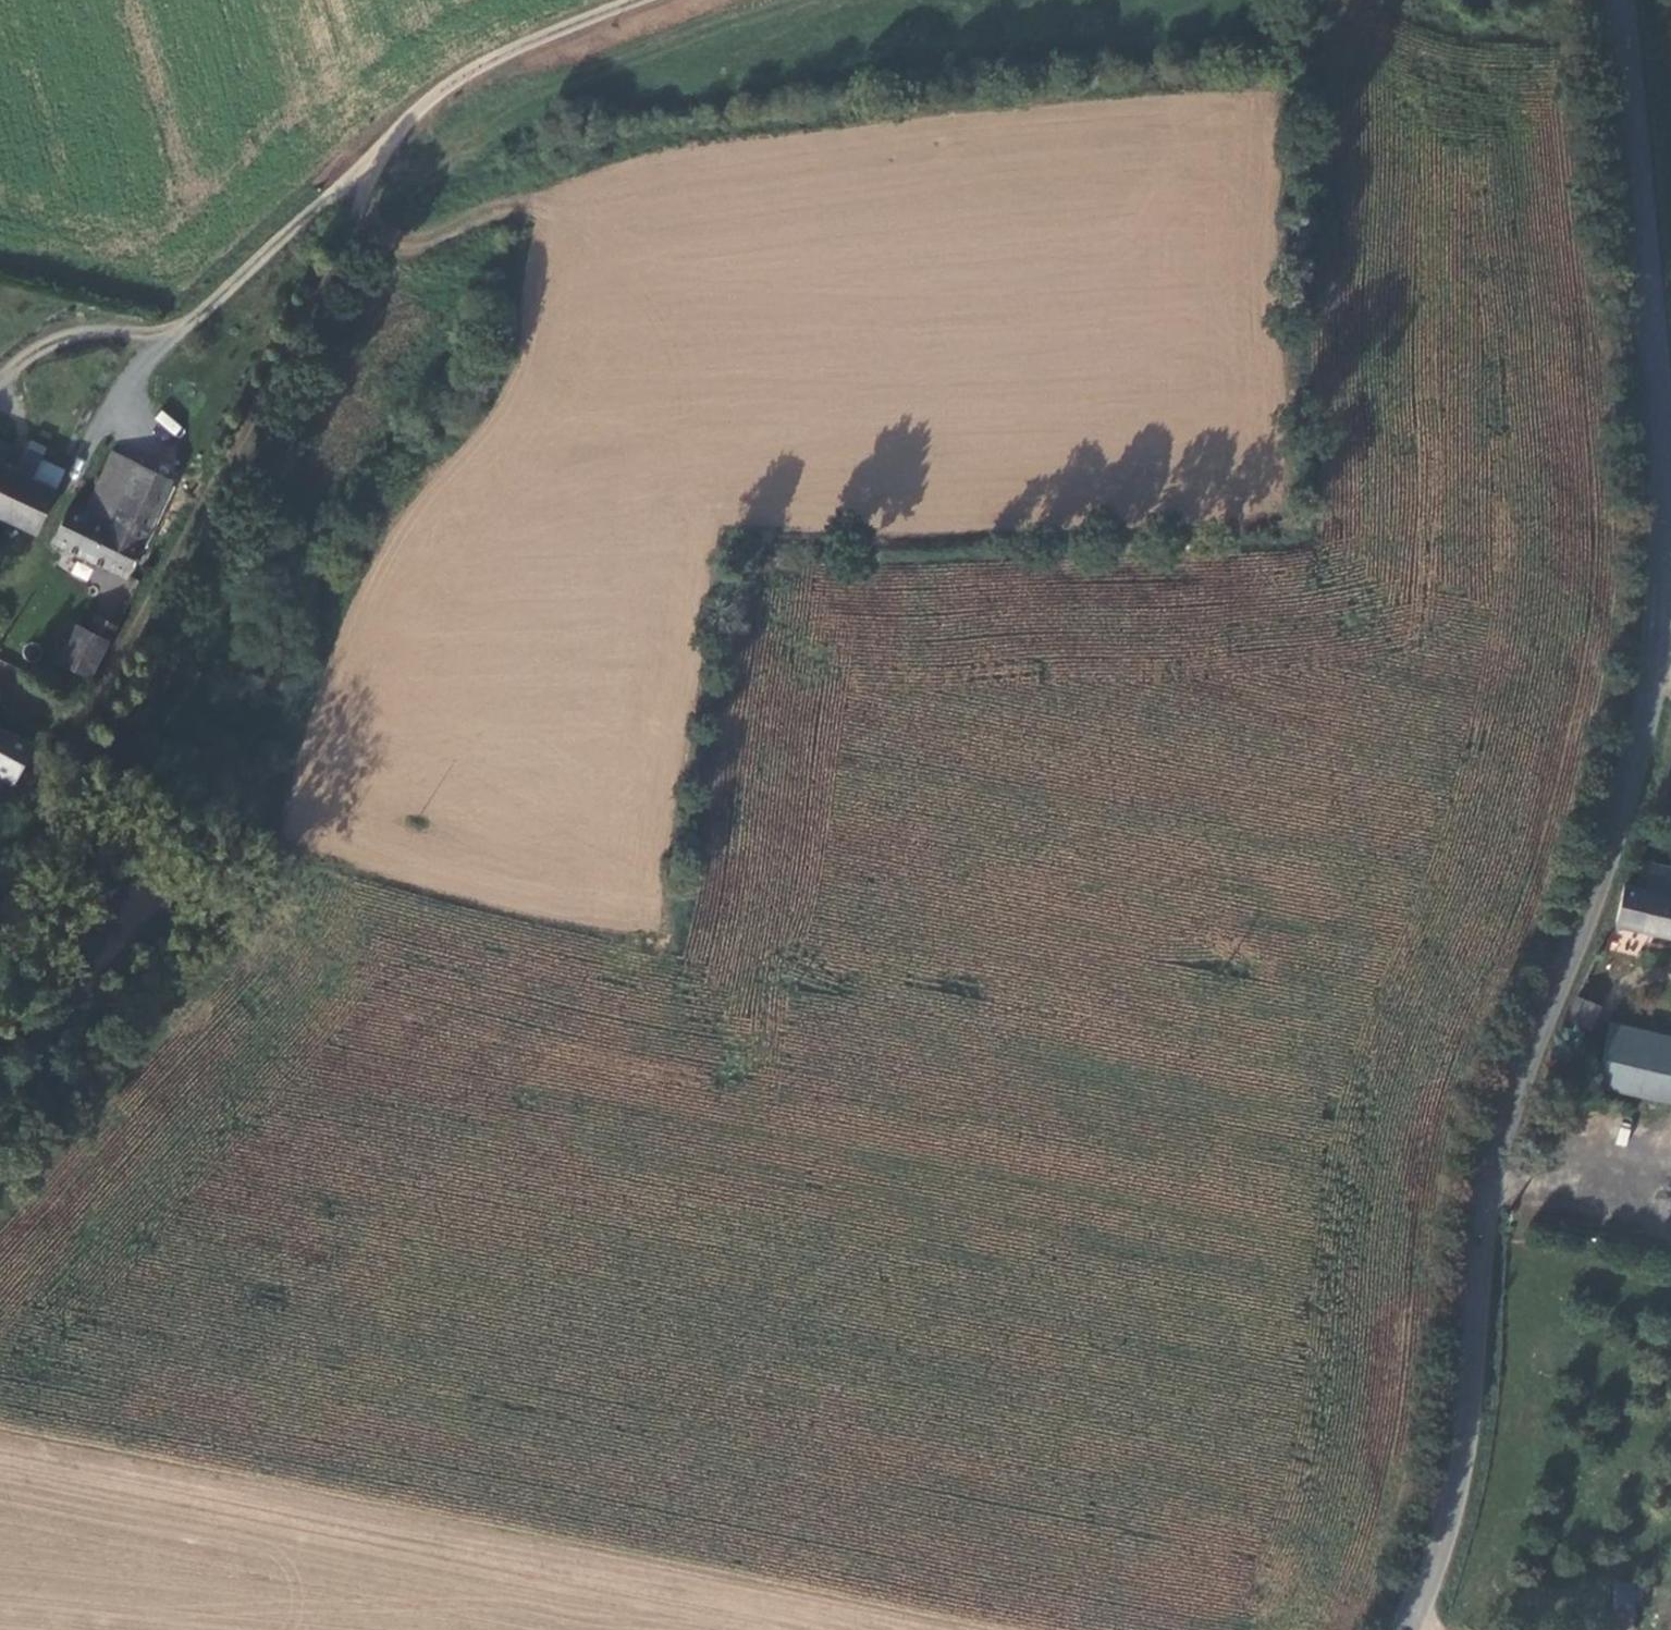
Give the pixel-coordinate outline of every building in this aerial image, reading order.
[(162,409),(154,418),(174,436),(183,427),(162,409)] [(28,435),(15,466),(31,473),(36,463),(45,442),(28,435)] [(15,466),(1,460),(10,440),(0,436),(0,519),(35,534),(53,492),(51,491),(59,473),(36,463),(31,473),(15,466)] [(128,572),(168,479),(110,457),(89,513),(69,506),(54,542),(128,572)] [(97,665),(118,620),(100,610),(93,621),(82,616),(63,649),(97,665)] [(0,720),(0,756),(26,764),(37,732),(0,720)] [(1663,866),(1656,886),(1634,881),(1616,926),(1670,936),(1670,868),(1663,866)] [(1619,1019),(1611,1095),(1670,1100),(1670,1024),(1619,1019)] [(1615,1580),(1614,1620),(1637,1620),(1637,1581),(1615,1580)]
